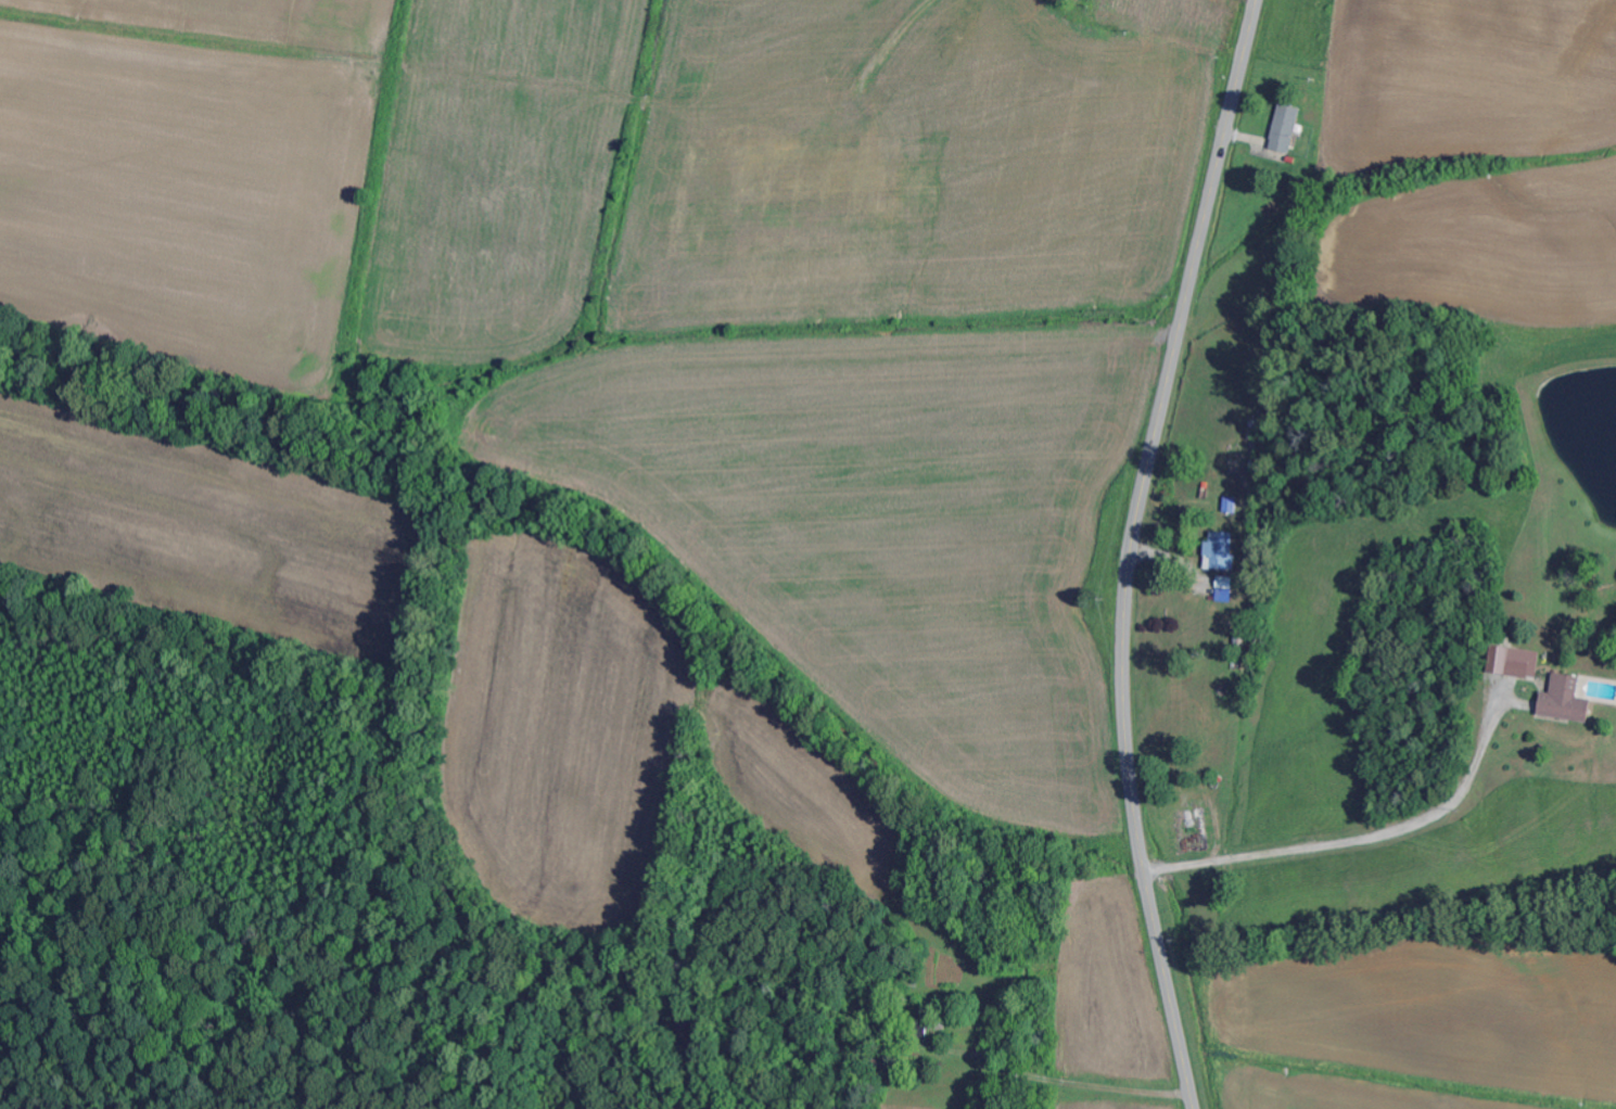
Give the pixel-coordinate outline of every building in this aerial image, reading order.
[(1304,109),(1283,104),(1272,150),(1293,155),(1304,109)] [(1237,535),(1214,532),(1213,542),(1208,542),(1206,569),(1233,572),(1237,535)] [(1492,675),(1540,680),(1543,652),(1495,647),(1492,675)] [(1593,723),(1595,701),(1581,699),(1583,678),(1556,675),(1554,695),(1545,694),(1542,718),(1593,723)]
